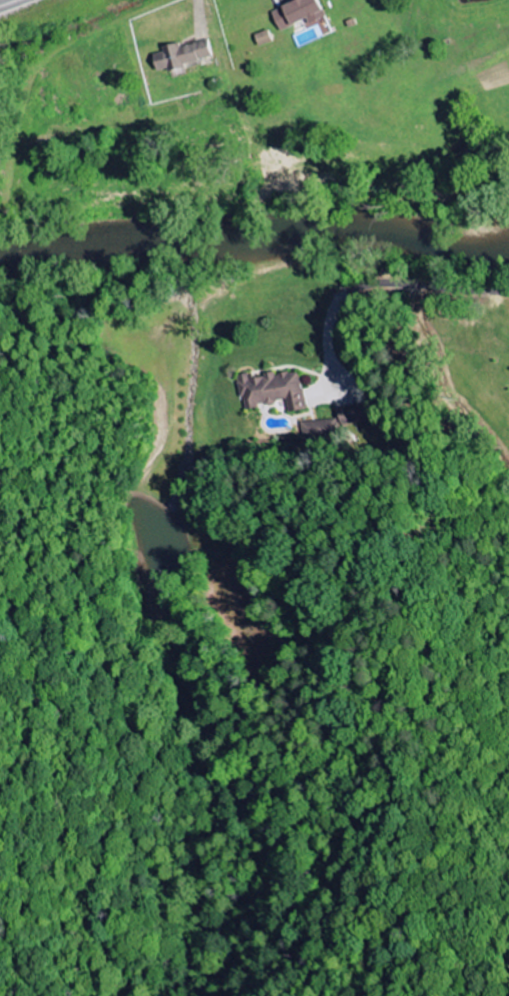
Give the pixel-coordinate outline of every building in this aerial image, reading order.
[(281,30),(303,21),(307,30),(319,25),(324,35),(333,32),(319,0),(294,0),(272,10),(281,30)] [(256,33),(259,45),(273,41),(270,30),(256,33)] [(213,56),(208,39),(181,46),(179,41),(163,46),(164,51),(153,54),(159,72),(213,56)] [(307,408),(298,370),(274,375),(274,373),(251,378),(250,372),(236,376),(244,409),(285,399),(288,412),(307,408)] [(300,438),(335,436),(334,419),(299,421),(300,438)]
